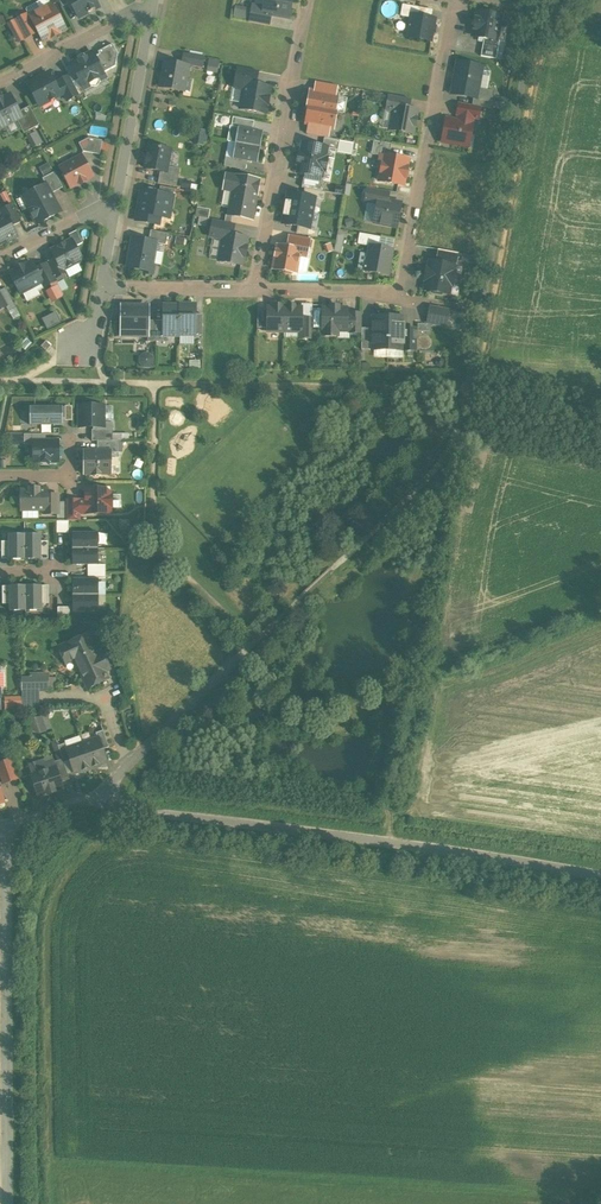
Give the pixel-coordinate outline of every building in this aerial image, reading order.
[(36,3),(40,10),(52,4),(50,0),(43,0),(36,3)] [(79,18),(88,13),(89,13),(94,10),(95,10),(99,8),(95,0),(69,0),(79,18)] [(263,11),(251,9),(250,13),(289,20),(292,0),(265,0),(263,11)] [(40,10),(29,16),(38,33),(43,42),(51,39),(52,38),(58,35),(59,34),(67,30),(53,4),(52,4),(40,10)] [(419,8),(404,5),(402,17),(411,18),(412,15),(418,16),(419,8)] [(433,10),(419,8),(418,16),(432,19),(433,10)] [(501,16),(477,11),(474,29),(477,30),(479,33),(478,38),(484,39),(497,42),(497,41),(501,16)] [(28,14),(14,21),(24,40),(38,33),(29,16),(28,14)] [(418,16),(412,15),(411,18),(410,26),(409,26),(409,27),(410,28),(408,37),(431,42),(435,19),(432,19),(418,16)] [(24,40),(14,21),(8,24),(18,43),(24,40)] [(497,42),(484,39),(481,57),(496,59),(499,41),(497,41),(497,42)] [(113,44),(98,52),(100,54),(108,71),(115,67),(118,54),(113,44)] [(188,65),(187,68),(202,71),(205,57),(183,53),(181,64),(188,65)] [(93,54),(72,66),(83,87),(105,75),(104,73),(108,71),(100,54),(96,56),(95,57),(93,54)] [(204,71),(215,74),(218,61),(207,58),(204,71)] [(166,62),(162,87),(183,90),(187,68),(188,65),(181,64),(166,62)] [(483,67),(457,62),(452,90),(474,94),(478,95),(479,88),(483,67)] [(256,85),(258,72),(238,68),(234,88),(244,89),(245,83),(256,85)] [(49,73),(28,84),(32,93),(31,96),(35,103),(39,104),(40,106),(64,94),(59,84),(55,86),(49,73)] [(70,77),(69,78),(68,76),(58,82),(59,84),(64,94),(68,101),(79,95),(72,82),(70,77)] [(337,86),(317,82),(315,93),(335,96),(337,86)] [(256,85),(245,83),(244,89),(241,109),(265,113),(267,105),(268,105),(269,101),(270,96),(268,96),(270,87),(256,85)] [(493,91),(479,88),(478,95),(474,94),(472,106),(479,107),(490,109),(493,91)] [(315,93),(310,92),(307,107),(336,113),(336,112),(335,112),(338,97),(335,96),(315,93)] [(0,99),(0,129),(17,120),(22,117),(19,112),(10,95),(3,99),(2,98),(0,99)] [(410,99),(390,96),(387,109),(394,110),(394,107),(408,109),(410,99)] [(506,103),(496,102),(495,110),(504,111),(506,103)] [(472,106),(460,104),(460,105),(459,105),(457,116),(459,116),(473,118),(478,119),(480,108),(479,108),(479,107),(472,106)] [(30,106),(19,112),(22,117),(17,120),(24,134),(39,125),(30,106)] [(336,113),(307,107),(307,108),(308,108),(306,123),(309,124),(329,127),(333,128),(334,127),(332,127),(333,122),(334,121),(336,113)] [(408,109),(394,107),(394,110),(390,130),(413,134),(414,126),(415,126),(416,119),(415,119),(417,111),(408,109)] [(459,116),(458,122),(447,120),(443,142),(468,147),(472,125),(472,124),(473,118),(459,116)] [(254,121),(233,117),(231,127),(238,128),(238,127),(252,130),(254,121)] [(329,127),(309,124),(307,134),(324,137),(327,138),(329,127)] [(252,130),(238,127),(238,128),(235,143),(260,148),(263,132),(252,130)] [(198,130),(195,144),(204,145),(207,131),(198,130)] [(35,131),(28,135),(34,147),(41,143),(35,131)] [(327,138),(324,137),(322,147),(327,148),(327,149),(337,150),(339,140),(327,138)] [(102,141),(89,138),(79,144),(83,152),(100,155),(102,141)] [(260,148),(235,143),(233,158),(232,159),(247,162),(257,163),(260,148)] [(320,145),(311,144),(311,145),(303,143),(301,153),(299,153),(298,160),(326,165),(327,158),(325,158),(327,149),(327,148),(322,147),(320,146),(320,145)] [(170,150),(150,146),(146,169),(160,171),(166,172),(167,167),(170,150)] [(408,160),(381,155),(379,168),(382,168),(379,181),(403,185),(404,178),(406,178),(407,168),(406,167),(408,160)] [(82,157),(61,168),(71,187),(79,183),(80,185),(86,182),(85,180),(92,176),(82,157)] [(232,159),(233,158),(226,157),(224,166),(245,170),(247,162),(232,159)] [(326,165),(298,160),(300,160),(297,172),(304,174),(322,177),(323,171),(325,171),(326,165)] [(45,164),(37,168),(42,177),(50,173),(45,164)] [(180,169),(167,167),(166,172),(160,171),(158,184),(177,187),(180,169)] [(55,172),(43,179),(46,185),(51,194),(63,188),(55,172)] [(322,177),(304,174),(302,188),(321,191),(323,181),(321,180),(322,177)] [(259,180),(236,176),(236,177),(226,175),(223,189),(233,191),(229,216),(252,220),(259,180)] [(46,185),(26,196),(31,206),(28,208),(37,225),(61,212),(51,194),(46,185)] [(174,189),(160,186),(159,193),(173,196),(174,189)] [(389,192),(368,188),(365,202),(378,204),(378,200),(387,201),(389,192)] [(159,193),(141,190),(136,221),(158,225),(160,217),(169,218),(173,196),(159,193)] [(12,204),(6,192),(0,195),(7,207),(12,204)] [(287,193),(284,208),(312,213),(315,198),(287,193)] [(26,196),(17,201),(22,211),(28,208),(31,206),(26,196)] [(387,201),(378,200),(378,204),(374,223),(397,227),(401,204),(387,201)] [(0,211),(3,217),(5,216),(11,227),(22,222),(12,204),(7,207),(0,211)] [(312,213),(284,208),(283,212),(285,212),(282,224),(309,228),(312,213)] [(0,219),(0,244),(16,236),(11,227),(5,216),(3,217),(0,219)] [(207,219),(200,218),(198,225),(206,226),(207,219)] [(234,224),(213,220),(210,237),(223,239),(224,234),(232,236),(234,224)] [(167,233),(150,230),(148,241),(156,242),(156,243),(165,245),(167,233)] [(333,252),(340,253),(344,234),(337,232),(333,252)] [(232,236),(224,234),(223,239),(219,261),(242,266),(244,257),(245,257),(247,247),(245,247),(247,238),(232,236)] [(369,235),(360,234),(359,244),(367,246),(369,235)] [(380,237),(369,235),(367,246),(370,246),(378,248),(380,237)] [(310,240),(289,236),(287,248),(300,250),(299,256),(307,257),(310,240)] [(148,241),(133,238),(127,267),(145,270),(145,273),(153,274),(154,266),(152,266),(156,243),(156,242),(148,241)] [(72,240),(64,244),(63,244),(63,245),(60,247),(59,246),(59,247),(52,251),(56,259),(62,271),(64,270),(79,262),(81,257),(72,240)] [(287,248),(278,246),(277,251),(276,251),(276,252),(276,256),(275,256),(275,257),(273,269),(283,271),(285,273),(291,274),(293,273),(296,273),(299,256),(300,250),(287,248)] [(378,248),(370,246),(368,255),(365,271),(388,275),(393,250),(378,248)] [(459,253),(438,250),(436,259),(455,262),(457,263),(459,253)] [(368,255),(361,254),(358,270),(365,271),(368,255)] [(479,257),(463,254),(462,261),(478,264),(479,257)] [(56,259),(47,263),(55,279),(66,273),(64,270),(62,271),(56,259)] [(426,274),(454,279),(455,272),(453,272),(455,262),(436,259),(436,262),(430,261),(428,269),(427,269),(426,274)] [(32,262),(25,266),(24,265),(15,270),(15,271),(10,274),(21,294),(28,290),(29,291),(36,288),(35,286),(42,283),(42,282),(36,270),(32,262)] [(55,279),(47,263),(36,270),(42,282),(42,283),(44,288),(50,285),(56,281),(55,279)] [(454,279),(426,274),(425,281),(426,281),(425,290),(433,292),(433,293),(442,295),(442,294),(449,295),(451,285),(453,285),(454,279)] [(64,296),(56,281),(50,285),(53,289),(51,289),(57,300),(64,296)] [(16,307),(7,289),(0,292),(8,306),(7,307),(9,311),(16,307)] [(179,305),(164,305),(163,321),(163,337),(164,337),(179,337),(180,304),(179,304),(179,305)] [(196,304),(180,304),(179,337),(180,337),(180,336),(195,336),(196,315),(196,304)] [(275,306),(275,308),(268,308),(268,310),(268,328),(268,332),(284,332),(285,308),(281,308),(281,306),(275,306)] [(295,306),(289,306),(289,308),(285,308),(284,332),(301,332),(301,308),(295,308),(295,306)] [(339,307),(331,306),(331,309),(323,309),(323,331),(324,331),(324,336),(338,336),(338,331),(350,331),(350,315),(346,315),(347,309),(339,309),(339,307)] [(148,307),(123,307),(123,321),(122,322),(122,334),(123,334),(124,335),(126,336),(128,337),(148,337),(148,331),(148,321),(148,307)] [(268,310),(257,310),(257,328),(268,328),(268,310)] [(39,319),(44,330),(59,323),(55,312),(39,319)] [(361,314),(350,314),(350,331),(350,333),(360,333),(361,332),(362,332),(362,329),(362,315),(361,315),(361,314)] [(404,317),(373,317),(373,329),(373,350),(403,351),(404,329),(404,317)] [(156,321),(148,321),(148,331),(148,337),(148,342),(156,342),(156,321)] [(373,329),(362,329),(362,332),(361,350),(373,350),(373,329)] [(415,330),(404,329),(403,351),(415,351),(415,330)] [(51,346),(46,341),(41,347),(46,352),(51,346)] [(151,354),(138,354),(138,368),(151,368),(151,354)] [(63,406),(30,407),(30,425),(53,425),(54,426),(54,424),(64,423),(63,423),(63,406)] [(104,406),(79,406),(80,427),(93,427),(104,427),(104,423),(104,406)] [(104,427),(93,427),(93,430),(92,430),(92,441),(97,441),(113,441),(113,423),(104,423),(104,427)] [(32,435),(24,435),(24,445),(33,445),(33,442),(32,442),(32,435)] [(113,441),(97,441),(98,451),(111,450),(111,453),(118,453),(118,441),(113,441)] [(46,442),(33,442),(33,445),(34,462),(41,462),(41,463),(50,463),(50,462),(58,462),(58,442),(46,442)] [(98,451),(84,451),(84,475),(93,475),(93,476),(100,476),(100,475),(111,475),(111,453),(111,450),(98,451)] [(39,489),(30,489),(30,490),(21,490),(21,495),(19,497),(19,504),(21,506),(21,511),(43,510),(48,510),(48,495),(47,490),(39,490),(39,489)] [(109,490),(86,490),(86,502),(78,502),(78,513),(86,513),(110,513),(110,506),(111,506),(111,497),(110,497),(109,490)] [(59,495),(48,495),(48,510),(43,510),(43,514),(59,514),(59,495)] [(78,500),(67,500),(67,502),(66,502),(66,521),(79,521),(78,513),(78,502),(78,500)] [(54,522),(55,533),(68,532),(67,521),(54,522)] [(70,533),(71,548),(97,547),(97,532),(70,533)] [(25,534),(9,534),(9,560),(25,560),(25,534)] [(41,534),(25,534),(25,560),(41,559),(41,534)] [(97,547),(71,548),(71,564),(98,564),(97,547)] [(71,579),(71,594),(97,594),(97,579),(71,579)] [(42,585),(26,586),(26,611),(42,611),(42,585)] [(26,586),(10,586),(10,611),(26,611),(26,586)] [(97,594),(71,594),(72,610),(97,609),(97,594)] [(108,679),(87,635),(68,644),(88,688),(108,679)] [(28,677),(19,677),(19,697),(4,697),(4,708),(38,708),(38,692),(46,692),(46,673),(28,673),(28,677)] [(27,719),(30,734),(49,731),(47,716),(27,719)] [(109,747),(101,725),(103,731),(96,733),(98,739),(102,750),(109,747)] [(98,739),(83,744),(91,769),(96,767),(96,766),(106,762),(102,750),(98,739)] [(71,761),(67,749),(65,744),(59,746),(57,740),(56,741),(63,759),(64,763),(71,761)] [(67,749),(71,761),(75,773),(86,769),(86,771),(91,769),(83,744),(67,749)] [(0,763),(0,777),(3,784),(19,779),(12,759),(0,763)] [(64,763),(63,759),(53,763),(54,767),(55,767),(61,783),(70,779),(64,763)] [(42,764),(41,762),(30,765),(33,774),(31,775),(39,797),(48,794),(48,795),(56,793),(55,791),(63,789),(61,783),(55,767),(54,767),(53,763),(47,765),(45,763),(42,764)]
